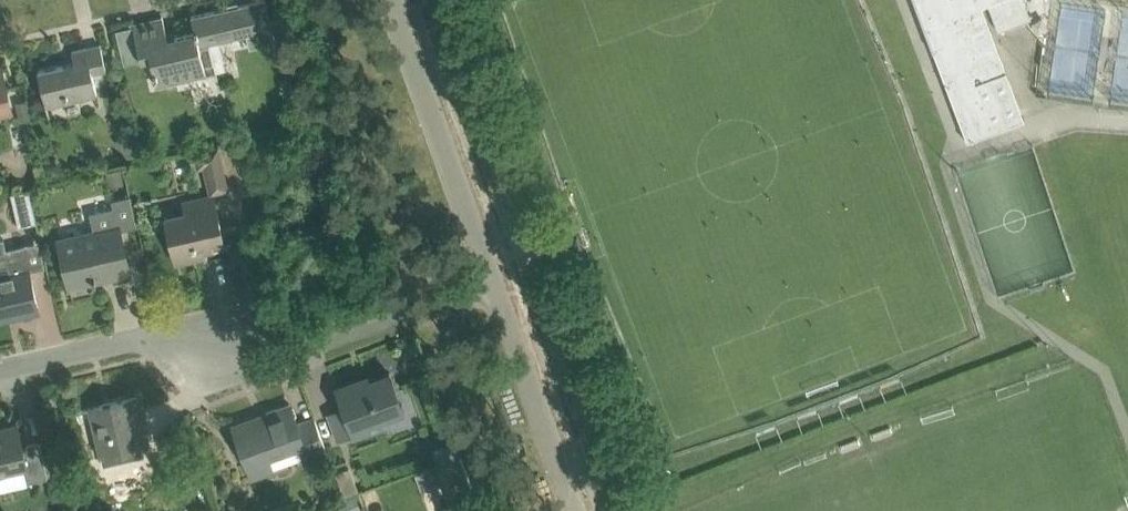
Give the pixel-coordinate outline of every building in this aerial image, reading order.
[(132,22),(133,25),(141,59),(141,60),(150,58),(157,85),(206,73),(199,45),(218,40),(246,34),(249,47),(276,41),(266,0),(255,0),(192,15),(195,28),(176,33),(167,35),(166,31),(162,15),(132,22)] [(933,51),(934,50),(967,138),(966,139),(966,140),(1025,119),(982,5),(988,3),(989,2),(988,0),(914,0),(933,51)] [(989,2),(988,3),(998,30),(1031,17),(1027,5),(1028,4),(1027,0),(988,0),(989,2)] [(75,62),(38,70),(46,104),(96,93),(91,69),(106,66),(101,44),(72,50),(75,62)] [(11,109),(1,67),(0,67),(0,111),(11,109)] [(134,136),(120,145),(130,160),(144,150),(134,136)] [(190,149),(194,166),(201,165),(207,191),(228,186),(218,143),(190,149)] [(8,192),(16,224),(32,220),(25,188),(8,192)] [(184,200),(186,211),(165,216),(175,261),(198,255),(197,249),(225,243),(214,193),(184,200)] [(93,229),(58,237),(69,286),(70,286),(71,285),(130,271),(120,228),(137,224),(130,195),(111,199),(113,207),(90,212),(93,229)] [(39,309),(29,265),(0,272),(0,318),(39,309)] [(333,426),(337,438),(354,433),(354,434),(384,423),(382,418),(404,409),(390,371),(361,382),(360,377),(336,386),(349,421),(333,426)] [(75,410),(75,411),(90,407),(100,454),(148,443),(141,411),(132,413),(129,397),(75,410)] [(272,472),(267,457),(298,446),(303,460),(327,451),(314,416),(298,422),(290,402),(233,424),(253,479),(272,472)] [(23,465),(27,481),(49,476),(40,440),(23,445),(18,423),(0,427),(0,470),(23,465)] [(510,443),(515,455),(527,451),(522,438),(510,443)] [(439,463),(451,492),(471,485),(460,455),(439,463)] [(434,464),(414,472),(420,486),(440,479),(434,464)] [(341,499),(345,510),(354,510),(361,508),(355,494),(341,499)]
